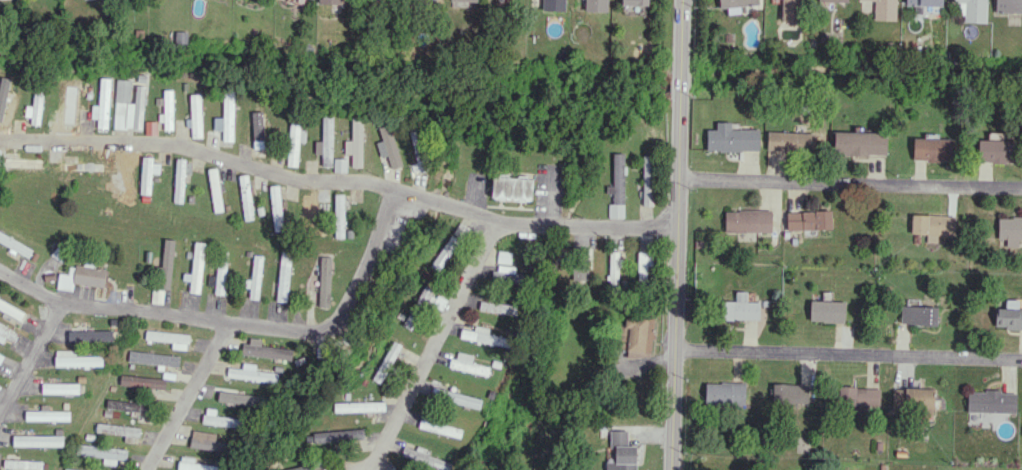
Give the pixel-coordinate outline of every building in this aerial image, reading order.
[(542,10),(564,11),(564,0),(542,0),(542,10)] [(607,0),(584,0),(584,11),(606,12),(607,0)] [(727,7),(728,14),(740,13),(739,5),(757,4),(757,0),(718,0),(718,8),(727,7)] [(802,21),(801,0),(781,0),(782,21),(802,21)] [(860,0),(874,1),(874,20),(896,20),(896,0),(860,0)] [(954,15),(964,15),(964,22),(985,23),(986,0),(955,0),(954,15)] [(1021,13),(1021,0),(995,0),(994,13),(1021,13)] [(97,128),(108,128),(110,78),(99,78),(98,105),(92,105),(91,118),(97,118),(97,128)] [(141,129),(144,86),(136,85),(134,103),(129,102),(131,80),(117,79),(113,127),(141,129)] [(76,128),(77,80),(68,80),(67,128),(76,128)] [(25,106),(25,117),(31,117),(30,124),(40,125),(42,90),(33,90),(32,106),(25,106)] [(172,90),(163,90),(163,98),(156,98),(156,104),(163,104),(163,113),(158,114),(158,122),(163,122),(163,130),(173,129),(172,90)] [(10,92),(1,91),(1,125),(9,126),(10,92)] [(222,141),(232,141),(234,92),(223,91),(222,141)] [(200,94),(190,94),(191,138),(202,137),(200,94)] [(256,157),(266,156),(265,113),(255,113),(256,157)] [(322,141),(315,141),(314,154),(321,154),(321,167),(332,167),(332,115),(322,115),(322,141)] [(362,167),(361,117),(351,117),(352,140),(344,140),(344,153),(351,153),(351,167),(362,167)] [(376,142),(380,157),(387,155),(391,169),(402,166),(387,119),(376,123),(381,140),(376,142)] [(145,134),(156,135),(156,121),(145,121),(145,134)] [(305,142),(305,130),(298,129),(298,121),(289,121),(287,166),(297,166),(298,142),(305,142)] [(759,128),(731,129),(731,122),(716,122),(716,129),(706,129),(707,151),(759,150),(759,128)] [(422,129),(409,132),(417,163),(411,164),(413,173),(432,169),(422,129)] [(815,133),(767,131),(767,149),(814,151),(815,133)] [(833,154),(886,155),(886,132),(833,132),(833,154)] [(953,139),(913,138),(912,159),(952,160),(953,139)] [(980,162),(1015,162),(1015,140),(979,140),(980,162)] [(612,185),(606,185),(606,193),(613,193),(613,203),(624,203),(624,153),(613,153),(612,185)] [(114,158),(117,173),(131,170),(128,155),(114,158)] [(642,205),(653,205),(654,156),(643,155),(642,205)] [(150,195),(152,157),(141,157),(140,194),(150,195)] [(346,172),(346,158),(333,158),(333,172),(346,172)] [(184,174),(191,175),(191,160),(175,159),(174,202),(182,203),(184,174)] [(103,163),(59,162),(59,170),(103,171),(103,163)] [(208,168),(213,212),(221,211),(217,168),(208,168)] [(239,175),(243,220),(252,219),(248,174),(239,175)] [(531,201),(532,178),(492,177),(491,199),(531,201)] [(270,186),(272,231),(281,231),(280,185),(270,186)] [(315,194),(300,194),(301,221),(316,221),(315,194)] [(343,194),(333,194),(334,238),(349,237),(349,230),(344,230),(343,194)] [(608,217),(623,218),(624,204),(608,204),(608,217)] [(771,210),(723,210),(723,232),(771,232),(771,210)] [(831,210),(786,211),(786,230),(831,229),(831,210)] [(910,234),(926,234),(926,242),(938,242),(938,235),(955,236),(955,215),(911,214),(910,234)] [(997,245),(1018,246),(1018,238),(1021,238),(1021,217),(998,216),(997,245)] [(431,265),(440,271),(461,240),(457,237),(461,231),(455,227),(431,265)] [(0,233),(0,243),(29,256),(32,247),(0,233)] [(175,240),(163,238),(158,288),(169,290),(175,240)] [(203,242),(193,242),(190,292),(201,293),(203,242)] [(512,252),(498,250),(494,280),(529,284),(530,275),(510,272),(512,252)] [(277,301),(287,302),(290,252),(279,251),(277,301)] [(609,251),(608,285),(618,286),(618,266),(621,266),(621,251),(609,251)] [(224,294),(226,252),(217,252),(215,294),(224,294)] [(646,265),(652,265),(652,252),(637,252),(638,283),(647,283),(646,265)] [(261,255),(253,255),(252,280),(245,280),(245,287),(249,288),(249,298),(259,299),(261,255)] [(318,307),(330,307),(331,256),(319,256),(318,307)] [(103,288),(107,270),(69,263),(67,275),(59,273),(56,288),(71,291),(73,282),(103,288)] [(589,265),(572,264),(571,281),(588,281),(589,265)] [(438,294),(426,285),(416,299),(429,308),(438,294)] [(746,291),(735,291),(735,301),(721,301),(721,319),(758,319),(759,301),(746,301),(746,291)] [(901,324),(936,325),(937,306),(919,306),(919,299),(903,299),(901,324)] [(845,301),(810,300),(809,321),(844,322),(845,301)] [(479,312),(516,314),(516,304),(479,302),(479,312)] [(995,308),(995,328),(1021,329),(1021,308),(995,308)] [(626,357),(651,358),(653,317),(622,316),(621,348),(627,348),(626,357)] [(11,345),(18,332),(0,322),(0,339),(11,345)] [(488,335),(489,327),(474,325),(473,330),(461,329),(459,340),(507,345),(508,337),(488,335)] [(112,329),(68,330),(68,341),(112,340),(112,329)] [(171,349),(188,349),(188,332),(145,331),(145,340),(171,341),(171,349)] [(292,350),(260,345),(261,339),(249,337),(248,344),(242,343),(240,354),(290,361),(292,350)] [(372,380),(380,384),(401,344),(392,340),(372,380)] [(74,350),(55,350),(55,367),(102,366),(102,356),(74,356),(74,350)] [(127,361),(178,367),(179,356),(129,350),(127,361)] [(473,355),(457,351),(456,359),(450,358),(448,367),(487,376),(489,367),(471,362),(473,355)] [(256,364),(242,363),(242,368),(227,367),(226,378),(276,382),(277,373),(255,371),(256,364)] [(165,378),(120,375),(119,386),(165,388),(165,378)] [(705,382),(704,403),(744,404),(745,383),(705,382)] [(78,393),(78,383),(42,383),(41,393),(78,393)] [(808,403),(808,383),(772,384),(772,403),(808,403)] [(430,396),(479,409),(481,399),(432,386),(430,396)] [(880,388),(844,387),(843,409),(879,410),(880,388)] [(934,389),(893,387),(892,412),(933,414),(934,389)] [(217,402),(260,406),(261,393),(218,389),(217,402)] [(1016,392),(967,391),(966,412),(1015,413),(1016,392)] [(151,405),(106,398),(105,407),(149,414),(151,405)] [(385,411),(384,402),(334,403),(334,412),(385,411)] [(69,421),(69,411),(48,411),(49,405),(41,405),(40,411),(26,410),(25,420),(69,421)] [(202,422),(240,428),(241,419),(215,414),(216,409),(205,407),(202,422)] [(462,428),(420,417),(418,427),(460,438),(462,428)] [(139,427),(96,422),(95,432),(125,435),(124,442),(138,443),(139,427)] [(364,440),(363,429),(305,432),(305,442),(364,440)] [(190,448),(231,452),(232,442),(217,441),(218,433),(191,430),(190,448)] [(636,445),(628,445),(627,430),(610,430),(610,448),(614,448),(614,462),(605,462),(605,469),(636,469),(636,445)] [(12,446),(62,446),(63,436),(13,435),(12,446)] [(102,457),(102,465),(115,465),(116,459),(126,460),(126,447),(83,446),(83,456),(102,457)] [(451,464),(405,446),(401,456),(437,469),(449,469),(451,464)] [(179,469),(220,469),(220,466),(193,462),(194,458),(180,456),(178,469),(179,469)] [(42,461),(4,459),(3,467),(42,469),(42,461)]
